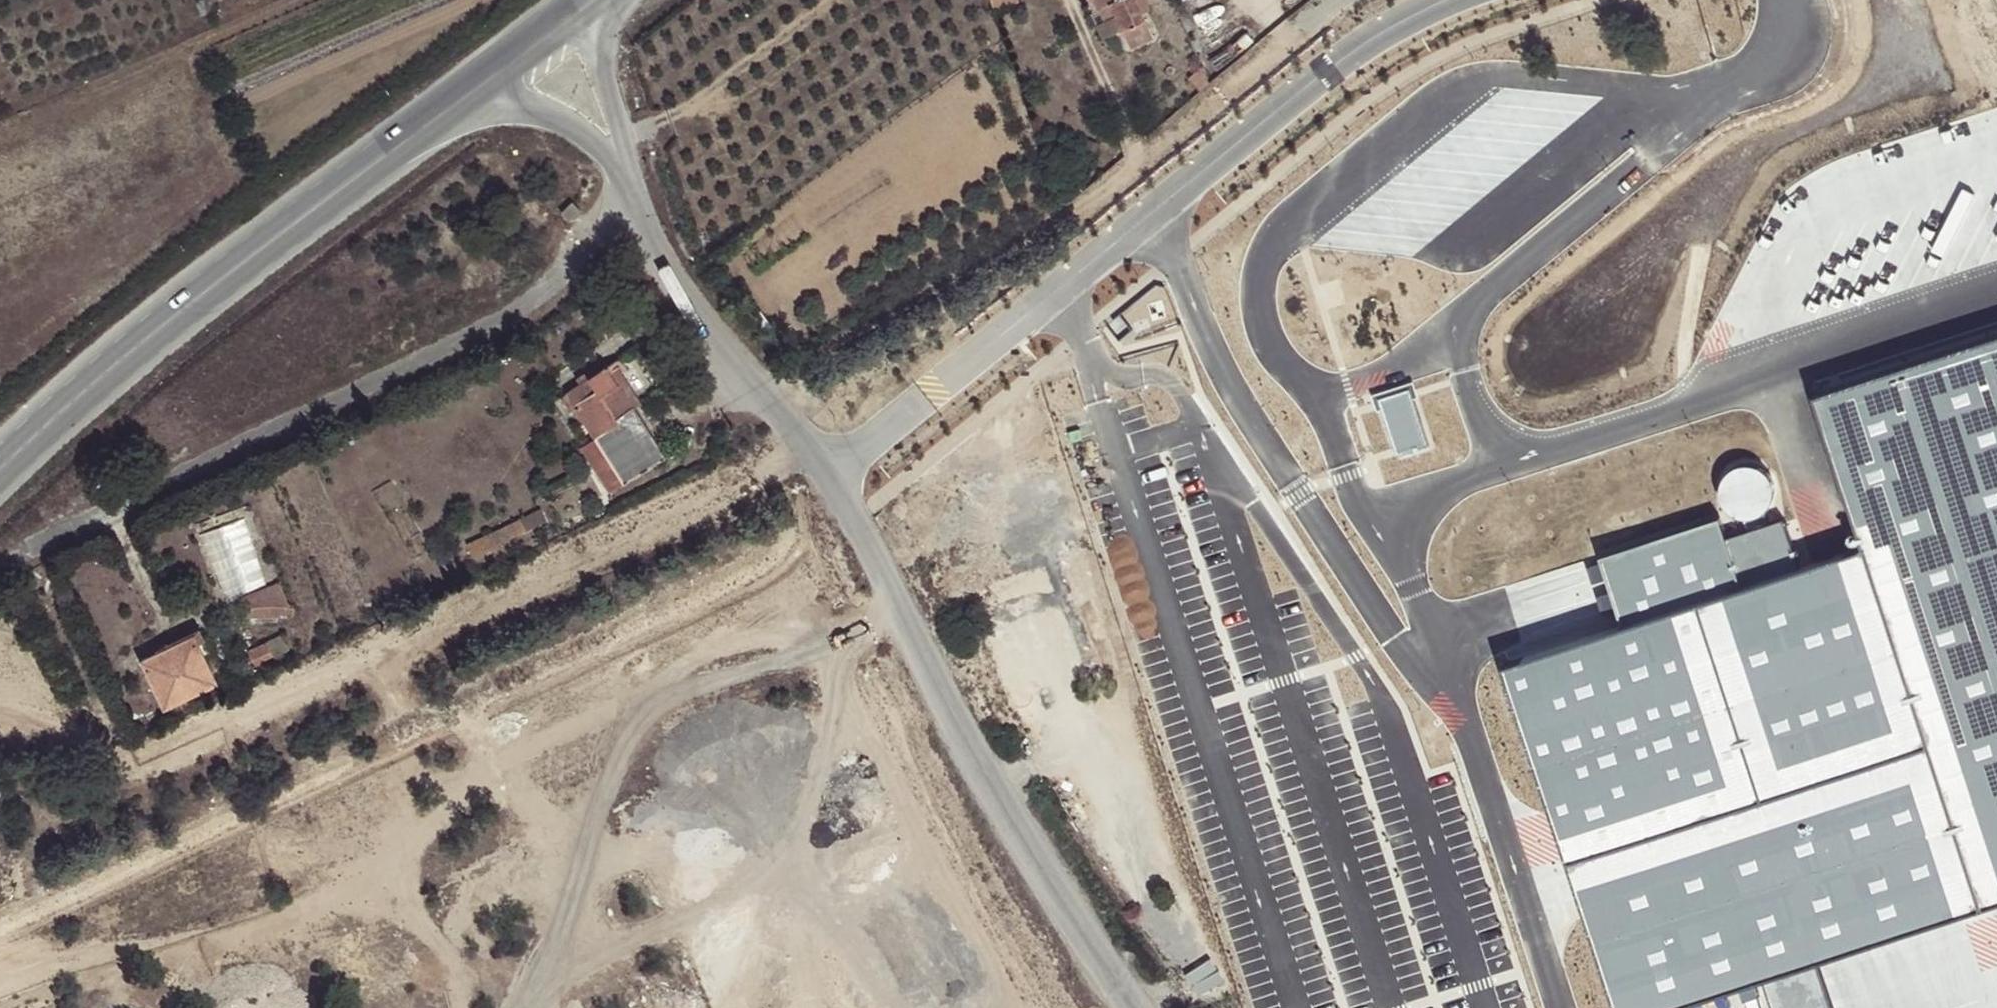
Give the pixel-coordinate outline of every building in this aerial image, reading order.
[(1105,36),(1128,30),(1132,46),(1160,39),(1151,0),(1096,0),(1105,36)] [(572,202),(561,213),(568,220),(580,210),(572,202)] [(1822,403),(1864,559),(1803,579),(1622,637),(1505,672),(1548,808),(1582,918),(1610,1007),(1691,1007),(1764,984),(1821,966),(1996,909),(1996,346),(1822,403)] [(605,447),(650,427),(618,383),(627,377),(635,388),(640,384),(628,367),(575,404),(605,447)] [(1409,390),(1379,400),(1399,460),(1428,451),(1409,390)] [(621,503),(677,465),(650,427),(605,447),(587,455),(621,503)] [(476,547),(482,561),(556,528),(550,515),(476,547)] [(247,516),(197,535),(223,603),(273,584),(247,516)] [(1597,561),(1622,637),(1803,579),(1785,522),(1725,541),(1720,522),(1597,561)] [(150,640),(135,647),(142,661),(157,654),(150,640)] [(157,654),(142,661),(162,710),(216,688),(199,644),(160,660),(157,654)] [(1764,984),(1772,1007),(1833,1007),(1821,966),(1764,984)]
